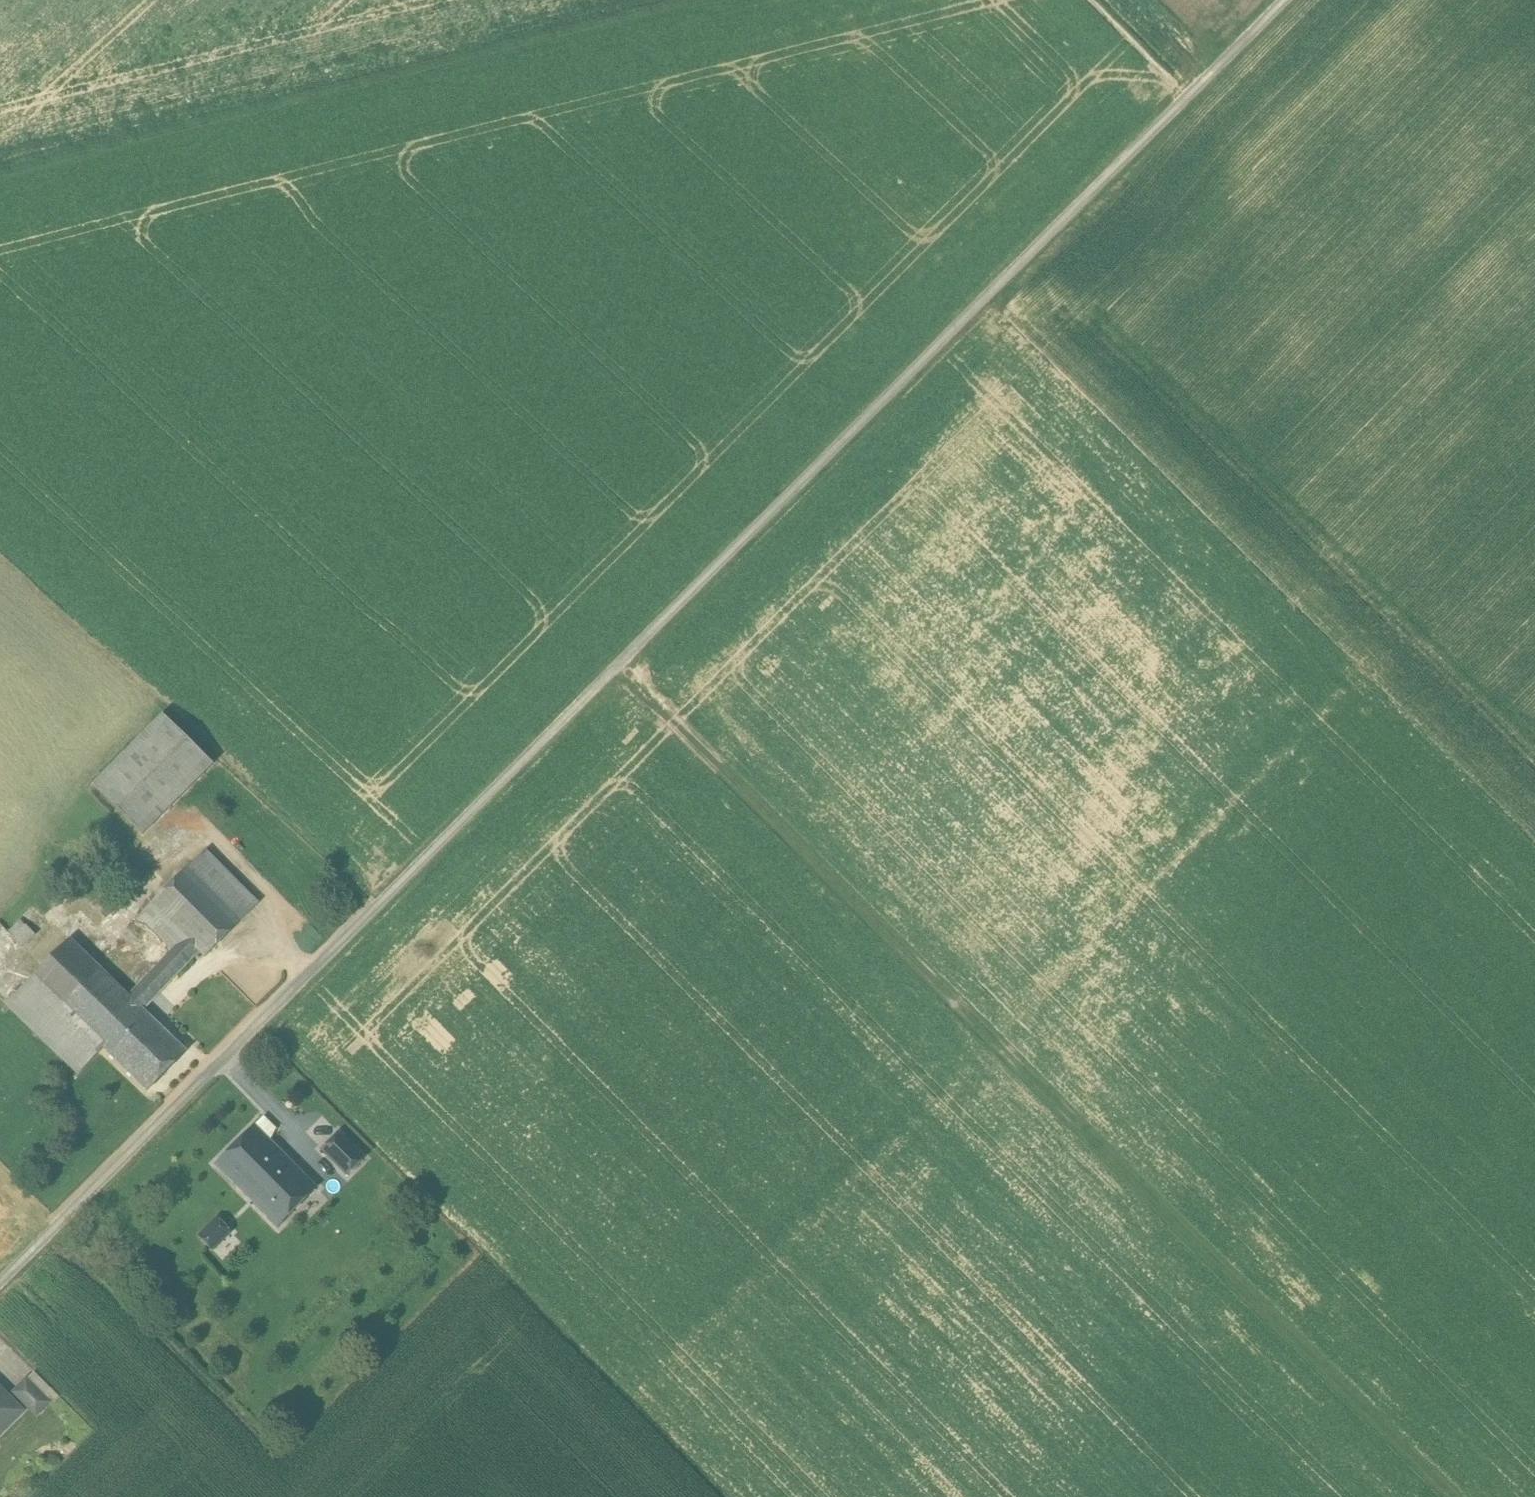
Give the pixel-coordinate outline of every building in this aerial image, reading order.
[(168,716),(97,787),(147,836),(217,766),(168,716)] [(259,904),(206,850),(189,868),(241,921),(259,904)] [(241,921),(189,868),(153,904),(186,937),(200,951),(206,957),(241,921)] [(114,890),(96,908),(106,918),(124,900),(114,890)] [(186,937),(153,904),(140,916),(174,950),(186,937)] [(49,923),(32,906),(18,918),(20,920),(7,932),(22,948),(49,923)] [(174,950),(130,996),(142,1008),(144,1010),(200,951),(186,937),(174,950)] [(130,996),(71,938),(8,1005),(78,1073),(104,1047),(142,1008),(130,996)] [(142,1008),(104,1047),(148,1091),(186,1051),(144,1010),(142,1008)] [(283,1153),(255,1125),(216,1164),(244,1192),(283,1153)] [(364,1156),(339,1132),(322,1149),(348,1174),(364,1156)] [(283,1153),(244,1192),(279,1226),(317,1188),(283,1153)] [(217,1220),(200,1236),(213,1249),(230,1233),(217,1220)] [(52,1389),(34,1372),(27,1379),(44,1396),(52,1389)] [(27,1379),(14,1392),(37,1414),(49,1402),(44,1396),(27,1379)] [(0,1396),(0,1431),(21,1410),(3,1393),(0,1396)]
